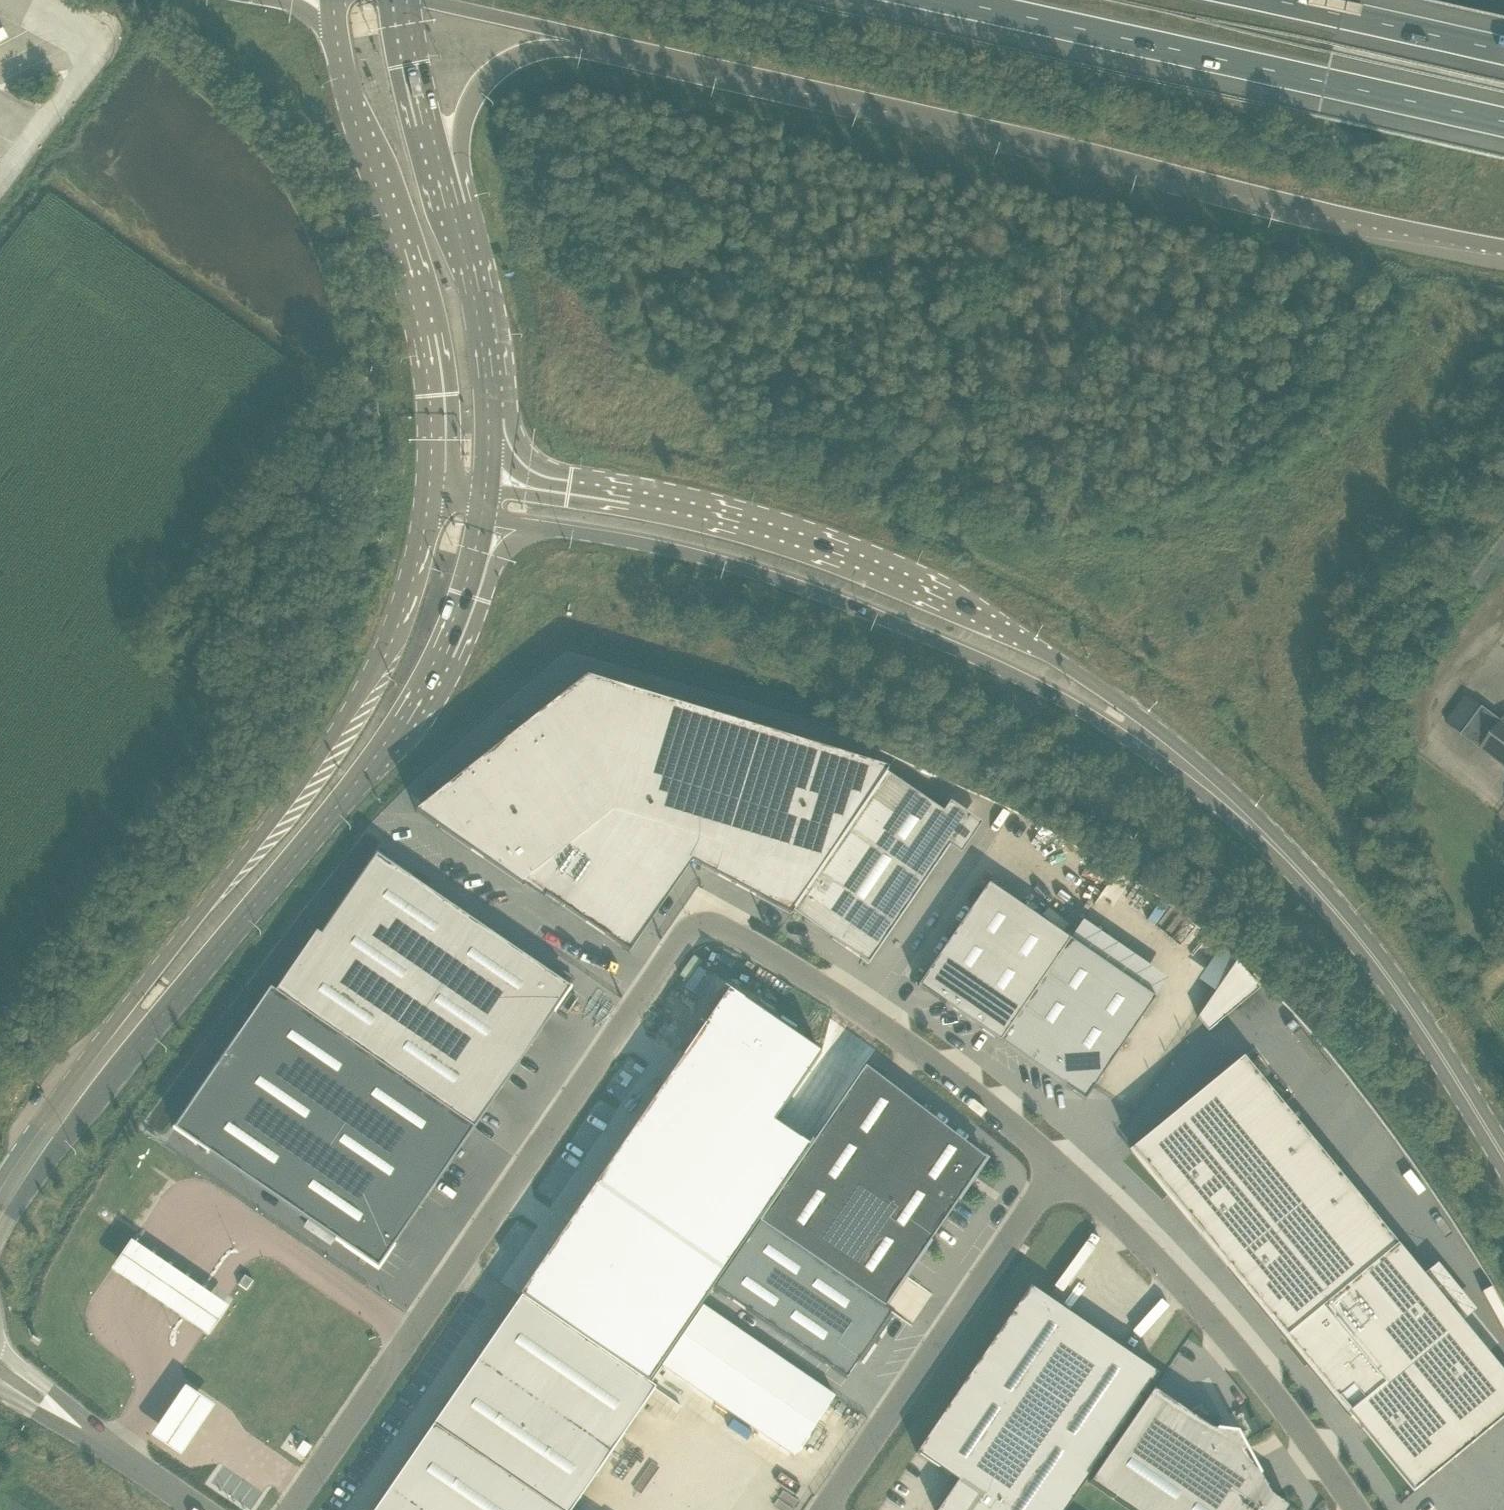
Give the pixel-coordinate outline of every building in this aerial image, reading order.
[(586,679),(416,813),(521,885),(525,881),(629,952),(691,861),(790,914),(888,770),(586,679)] [(1503,721),(1483,706),(1462,734),(1503,765),(1503,720),(1503,721)] [(887,774),(793,911),(868,963),(963,825),(887,774)] [(964,828),(973,835),(984,821),(975,814),(964,828)] [(275,992),(270,989),(174,1129),(378,1268),(474,1128),(570,988),(376,855),(321,935),(316,932),(275,992)] [(988,883),(918,986),(999,1042),(1069,940),(988,883)] [(1069,940),(999,1042),(1085,1100),(1155,998),(1154,998),(1069,940)] [(1194,1012),(1211,1030),(1263,983),(1246,964),(1194,1012)] [(522,1296),(647,1382),(856,1078),(802,1040),(779,1074),(709,1027),(522,1296)] [(1132,1149),(1413,1491),(1503,1416),(1503,1375),(1243,1057),(1132,1149)] [(861,1074),(759,1222),(822,1266),(843,1235),(905,1277),(985,1159),(861,1074)] [(822,1266),(759,1222),(713,1288),(846,1379),(858,1361),(861,1363),(873,1345),(874,1343),(872,1342),(876,1336),(879,1337),(892,1317),(889,1315),(891,1313),(822,1266)] [(224,1317),(127,1250),(106,1280),(203,1347),(224,1317)] [(244,1275),(238,1284),(246,1290),(253,1281),(244,1275)] [(916,1453),(957,1481),(937,1509),(1066,1509),(1159,1374),(1030,1286),(916,1453)] [(433,1426),(556,1509),(571,1509),(655,1388),(521,1297),(433,1426)] [(702,1306),(662,1365),(794,1455),(834,1396),(702,1306)] [(1089,1483),(1129,1509),(1288,1509),(1290,1507),(1271,1494),(1257,1485),(1239,1452),(1236,1446),(1211,1429),(1153,1389),(1089,1483)] [(210,1414),(181,1395),(147,1446),(177,1465),(210,1414)] [(375,1509),(556,1509),(433,1426),(375,1509)]
